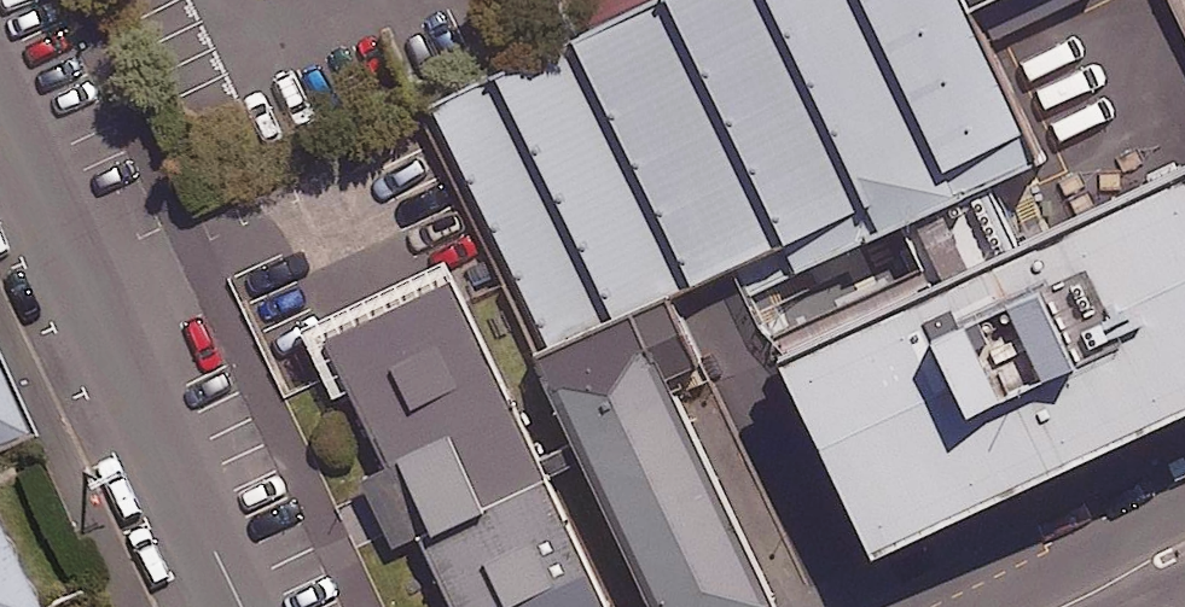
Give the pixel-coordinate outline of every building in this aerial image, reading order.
[(965,14),(958,0),(658,0),(568,42),(425,108),(496,262),(550,378),(665,326),(1031,155),(965,14)] [(568,42),(658,0),(549,0),(568,42)] [(965,14),(994,0),(958,0),(965,14)] [(785,347),(874,534),(1184,386),(1184,158),(785,347)] [(315,345),(436,606),(619,606),(649,594),(496,262),(315,345)] [(665,326),(550,378),(649,594),(764,541),(665,326)] [(0,379),(0,445),(29,431),(0,379)] [(10,486),(0,490),(0,606),(68,606),(10,486)]
